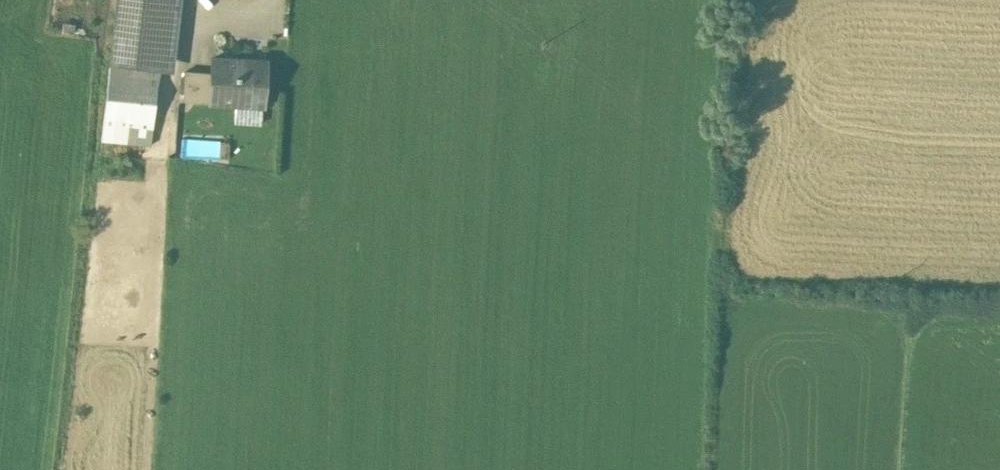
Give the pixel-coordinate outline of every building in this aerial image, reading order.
[(108,123),(109,123),(108,136),(151,143),(161,74),(176,76),(187,0),(126,0),(108,123)] [(198,54),(194,98),(261,104),(265,52),(218,48),(217,56),(198,54)]
